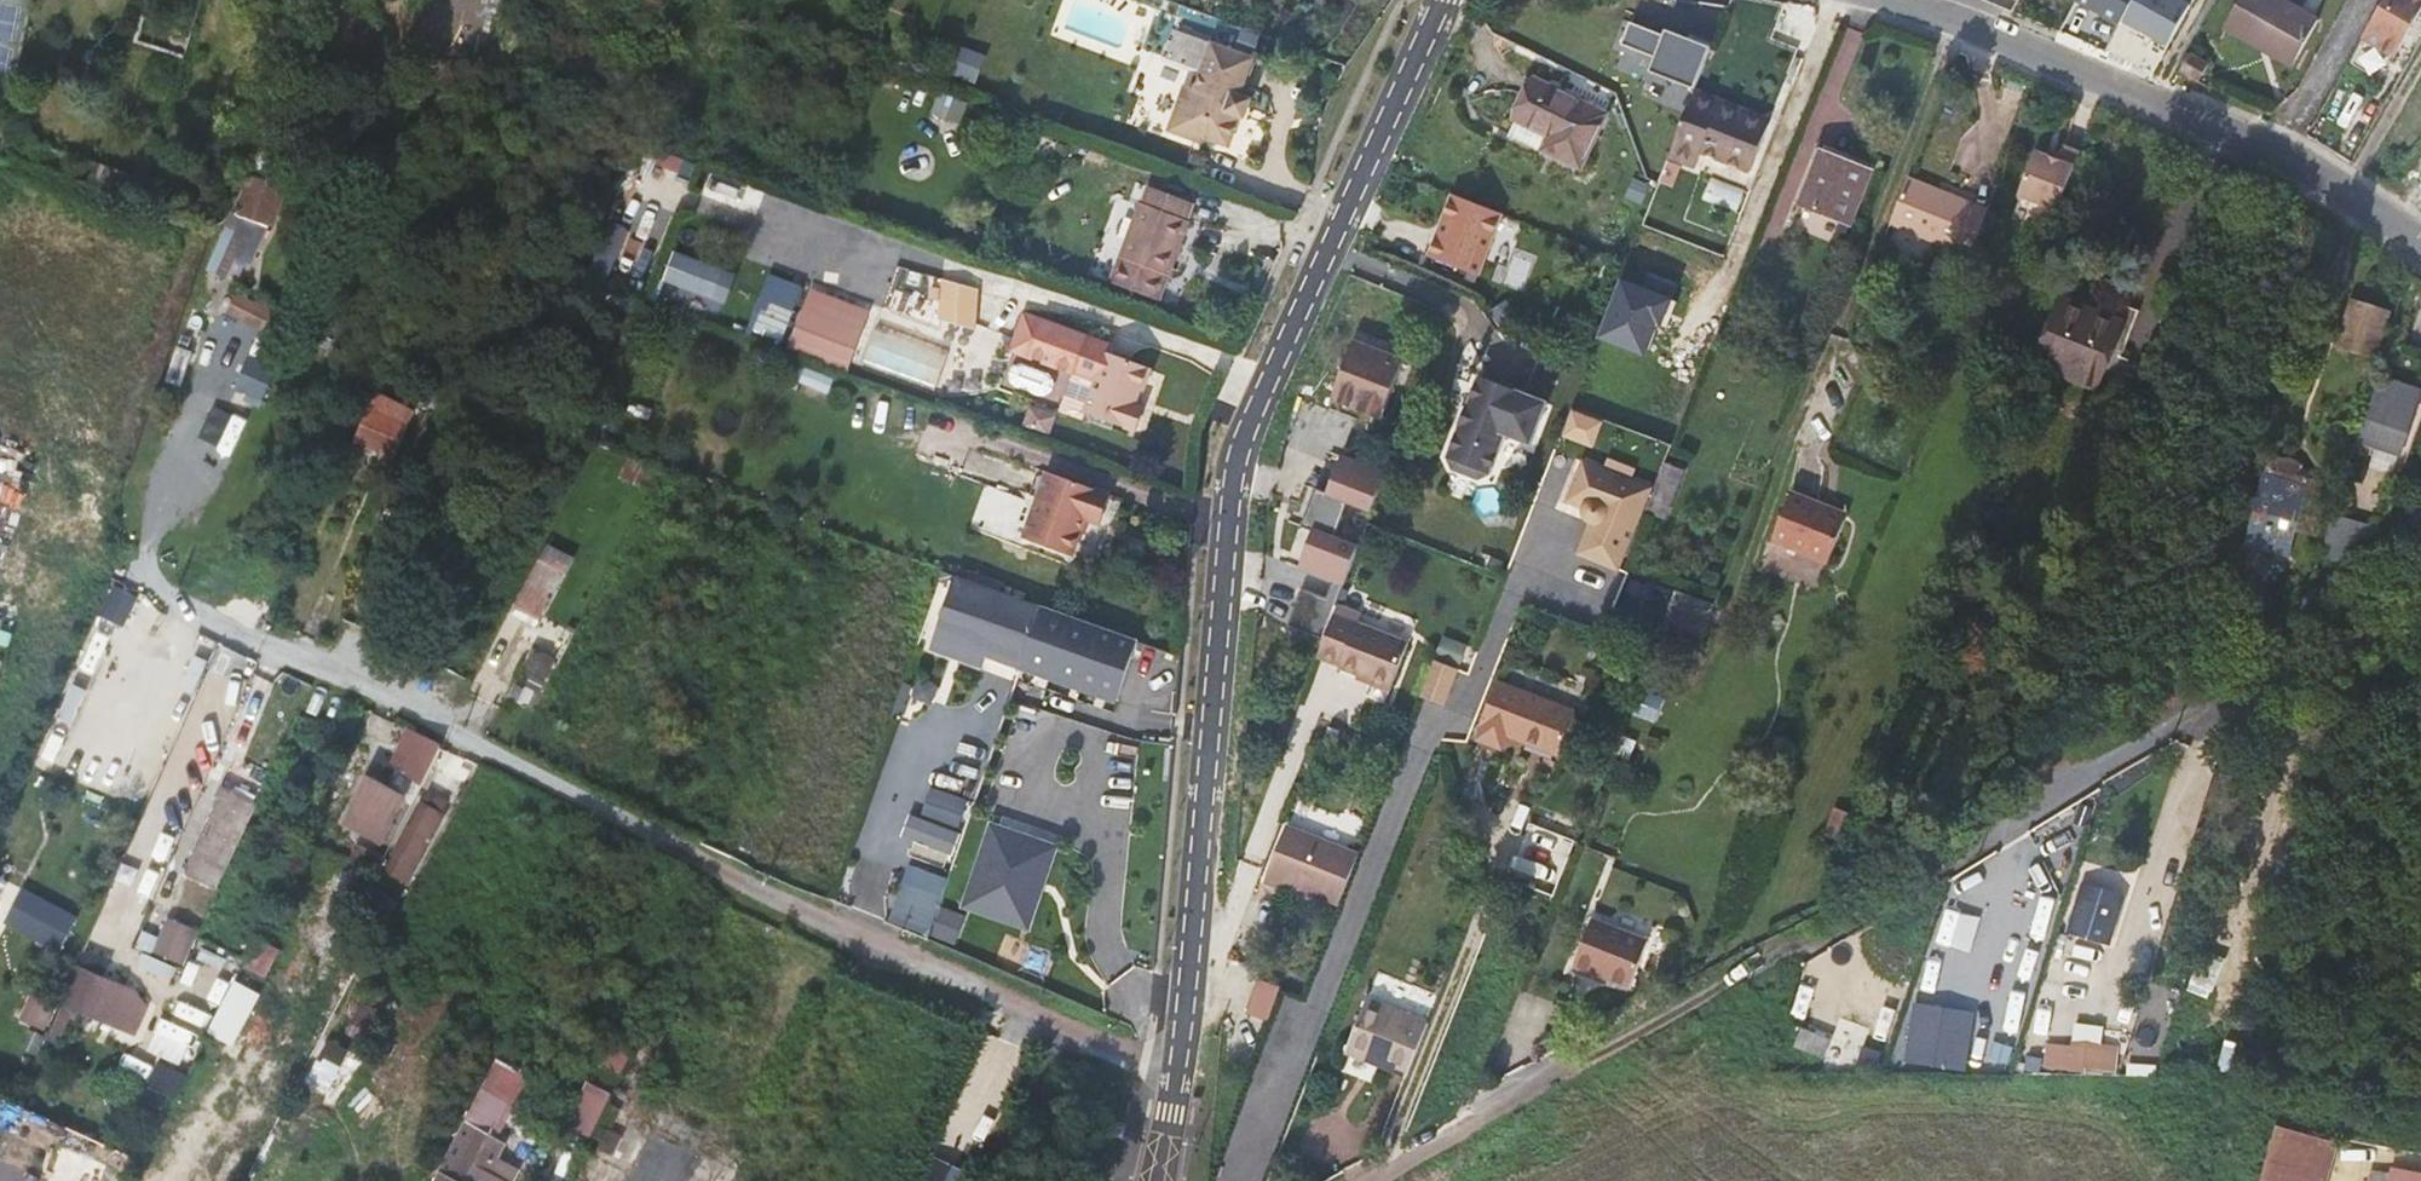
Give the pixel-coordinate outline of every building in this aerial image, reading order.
[(2078,2),(2172,47),(2194,0),(2079,0),(2078,2)] [(2283,0),(2236,0),(2221,27),(2257,48),(2261,41),(2292,59),(2315,18),(2283,0)] [(2373,21),(2374,22),(2362,41),(2390,58),(2402,38),(2420,6),(2420,0),(2385,0),(2373,21)] [(1691,98),(1710,49),(1687,40),(1665,31),(1663,36),(1629,23),(1617,52),(1651,66),(1645,80),(1691,98)] [(1687,40),(1710,49),(1712,43),(1690,34),(1687,40)] [(1185,86),(1168,131),(1203,144),(1205,138),(1230,148),(1241,118),(1245,119),(1252,99),(1242,96),(1255,58),(1213,42),(1195,90),(1185,86)] [(2204,63),(2187,54),(2178,69),(2196,77),(2204,63)] [(1605,118),(1534,82),(1515,120),(1510,131),(1579,168),(1605,118)] [(1689,103),(1664,168),(1690,179),(1696,166),(1743,185),(1762,138),(1714,120),(1716,114),(1689,103)] [(2058,211),(2081,153),(2066,147),(2059,160),(2035,151),(2018,195),(2058,211)] [(1850,164),(1820,152),(1800,204),(1850,224),(1871,172),(1850,164)] [(1986,217),(1903,184),(1886,229),(1968,261),(1986,217)] [(1141,203),(1112,282),(1161,301),(1190,222),(1188,221),(1194,204),(1149,187),(1143,204),(1141,203)] [(1516,217),(1468,198),(1458,222),(1463,224),(1458,238),(1453,235),(1443,260),(1491,279),(1516,217)] [(252,284),(272,225),(231,212),(212,270),(252,284)] [(1463,224),(1458,222),(1453,235),(1458,238),(1463,224)] [(1508,248),(1500,280),(1529,288),(1537,255),(1508,248)] [(671,251),(659,305),(725,319),(736,265),(671,251)] [(982,287),(946,283),(944,304),(980,308),(982,287)] [(849,372),(874,308),(814,284),(788,348),(849,372)] [(2110,351),(2146,365),(2163,319),(2153,315),(2155,309),(2138,303),(2136,309),(2127,305),(2121,321),(2062,298),(2037,365),(2096,388),(2110,351)] [(980,308),(944,304),(942,322),(978,326),(980,308)] [(2369,372),(2384,323),(2346,311),(2331,360),(2369,372)] [(1087,409),(1132,427),(1140,404),(1137,403),(1150,368),(1109,353),(1112,345),(1105,342),(1028,313),(1016,346),(1078,370),(1066,400),(1063,399),(1060,407),(1062,411),(1067,413),(1068,410),(1084,417),(1087,409)] [(1110,330),(1105,342),(1112,345),(1117,332),(1110,330)] [(879,334),(870,381),(945,400),(954,351),(879,334)] [(1374,347),(1354,339),(1332,402),(1348,408),(1360,412),(1383,421),(1405,358),(1374,347)] [(245,360),(237,396),(270,403),(277,366),(245,360)] [(1549,402),(1480,376),(1449,459),(1450,460),(1456,462),(1488,474),(1491,476),(1506,437),(1532,448),(1549,402)] [(2374,383),(2370,397),(2359,434),(2400,446),(2411,409),(2415,395),(2374,383)] [(442,395),(418,386),(412,399),(436,409),(442,395)] [(369,408),(354,441),(394,458),(409,426),(416,411),(377,391),(369,408)] [(1356,423),(1360,412),(1348,408),(1332,402),(1328,412),(1344,418),(1356,423)] [(1140,404),(1132,427),(1136,428),(1144,406),(1140,404)] [(658,469),(630,456),(619,475),(623,477),(616,489),(634,499),(640,487),(647,490),(658,469)] [(1450,460),(1449,459),(1454,470),(1478,479),(1491,476),(1456,462),(1450,460)] [(1387,515),(1402,477),(1358,460),(1344,496),(1333,491),(1318,530),(1329,534),(1315,570),(1349,583),(1343,600),(1318,591),(1303,628),(1306,629),(1323,635),(1338,641),(1346,621),(1374,549),(1352,540),(1365,506),(1387,515)] [(2267,467),(2265,477),(2245,549),(2283,560),(2292,528),(2314,534),(2327,490),(2308,484),(2309,479),(2301,470),(2292,462),(2280,464),(2267,467)] [(1683,472),(1664,465),(1653,493),(1645,512),(1664,519),(1683,472)] [(1645,512),(1653,493),(1585,466),(1570,505),(1586,512),(1586,515),(1586,521),(1590,525),(1593,527),(1581,558),(1620,574),(1645,512)] [(1114,495),(1052,473),(1028,537),(1077,554),(1089,518),(1104,524),(1114,495)] [(1848,516),(1790,493),(1771,541),(1830,563),(1848,516)] [(2387,521),(2387,520),(2335,506),(2322,549),(2342,554),(2383,524),(2387,521)] [(1302,522),(1289,561),(1300,565),(1313,526),(1302,522)] [(544,616),(564,576),(537,561),(515,602),(544,616)] [(986,658),(1118,705),(1140,641),(956,575),(934,639),(986,658)] [(1701,636),(1711,611),(1713,605),(1677,592),(1665,623),(1701,636)] [(1408,635),(1411,625),(1365,612),(1362,622),(1408,635)] [(1390,685),(1406,644),(1346,621),(1338,641),(1330,661),(1344,666),(1344,667),(1362,674),(1390,685)] [(1323,635),(1306,629),(1303,637),(1320,644),(1323,635)] [(986,658),(934,639),(930,651),(982,670),(986,658)] [(534,650),(508,698),(529,709),(554,660),(534,650)] [(1449,706),(1463,670),(1441,661),(1426,698),(1449,706)] [(1390,685),(1362,674),(1361,679),(1389,690),(1390,685)] [(1645,736),(1659,743),(1683,683),(1670,679),(1669,683),(1660,704),(1658,703),(1645,736)] [(1575,715),(1573,714),(1496,683),(1475,739),(1499,750),(1505,735),(1556,756),(1558,757),(1575,715)] [(399,777),(417,787),(440,740),(422,730),(399,777)] [(1620,735),(1612,755),(1629,762),(1638,742),(1620,735)] [(398,799),(365,783),(348,820),(381,835),(398,799)] [(931,787),(925,818),(961,826),(968,795),(931,787)] [(228,838),(237,842),(254,804),(222,788),(217,798),(221,800),(195,854),(214,864),(228,838)] [(421,806),(388,867),(406,877),(415,859),(411,857),(434,813),(421,806)] [(1082,862),(1085,840),(978,824),(964,913),(1063,928),(1082,862)] [(1345,906),(1365,856),(1290,827),(1269,883),(1285,890),(1288,884),(1345,906)] [(1075,848),(985,835),(975,907),(1065,920),(1075,848)] [(182,909),(203,919),(217,887),(198,880),(196,885),(193,884),(182,909)] [(944,885),(930,881),(924,898),(938,903),(944,885)] [(2085,882),(2070,931),(2109,944),(2125,895),(2085,882)] [(2050,926),(2058,892),(2024,884),(2016,918),(2050,926)] [(12,915),(20,919),(32,894),(24,891),(12,915)] [(32,894),(20,919),(60,937),(71,911),(32,894)] [(1571,967),(1589,975),(1593,967),(1610,973),(1630,981),(1647,937),(1592,915),(1571,967)] [(142,952),(190,963),(199,924),(166,917),(161,939),(146,935),(142,952)] [(280,949),(259,939),(244,968),(264,978),(280,949)] [(2226,959),(2202,950),(2190,984),(2188,992),(2207,1000),(2211,992),(2213,993),(2226,959)] [(76,964),(58,1003),(134,1037),(151,998),(76,964)] [(1607,982),(1610,973),(1593,967),(1589,975),(1607,982)] [(1271,1019),(1282,986),(1261,979),(1249,1012),(1271,1019)] [(210,1026),(223,994),(190,981),(178,1013),(210,1026)] [(252,989),(236,981),(209,1034),(226,1042),(252,989)] [(1413,1059),(1433,1007),(1373,984),(1352,1035),(1413,1059)] [(262,993),(252,989),(226,1042),(235,1046),(262,993)] [(57,1007),(31,996),(20,1020),(46,1032),(57,1007)] [(339,1030),(378,1051),(389,1031),(381,1027),(386,1016),(355,1000),(339,1030)] [(183,1064),(195,1032),(163,1019),(151,1052),(183,1064)] [(1907,1063),(1964,1070),(1967,1031),(1912,1025),(1907,1063)] [(1830,1040),(1801,1028),(1793,1047),(1824,1058),(1830,1040)] [(2070,1073),(2119,1075),(2119,1047),(2071,1042),(2070,1073)] [(332,1045),(319,1068),(334,1077),(347,1053),(332,1045)] [(498,1059),(480,1095),(510,1112),(529,1077),(498,1059)] [(568,1123),(594,1135),(614,1092),(589,1080),(568,1123)] [(467,1121),(472,1124),(497,1137),(510,1112),(480,1095),(467,1121)] [(497,1137),(506,1143),(519,1116),(510,1112),(497,1137)] [(472,1124),(446,1175),(442,1173),(438,1180),(474,1180),(497,1137),(472,1124)] [(2275,1126),(2257,1180),(2323,1180),(2333,1143),(2275,1126)] [(752,1138),(738,1130),(730,1146),(744,1155),(752,1138)] [(506,1143),(497,1137),(474,1180),(514,1180),(517,1175),(496,1163),(506,1143)] [(114,1161),(56,1139),(40,1180),(106,1180),(114,1161)] [(2391,1171),(2389,1179),(2369,1175),(2368,1180),(2420,1180),(2420,1177),(2391,1171)]
